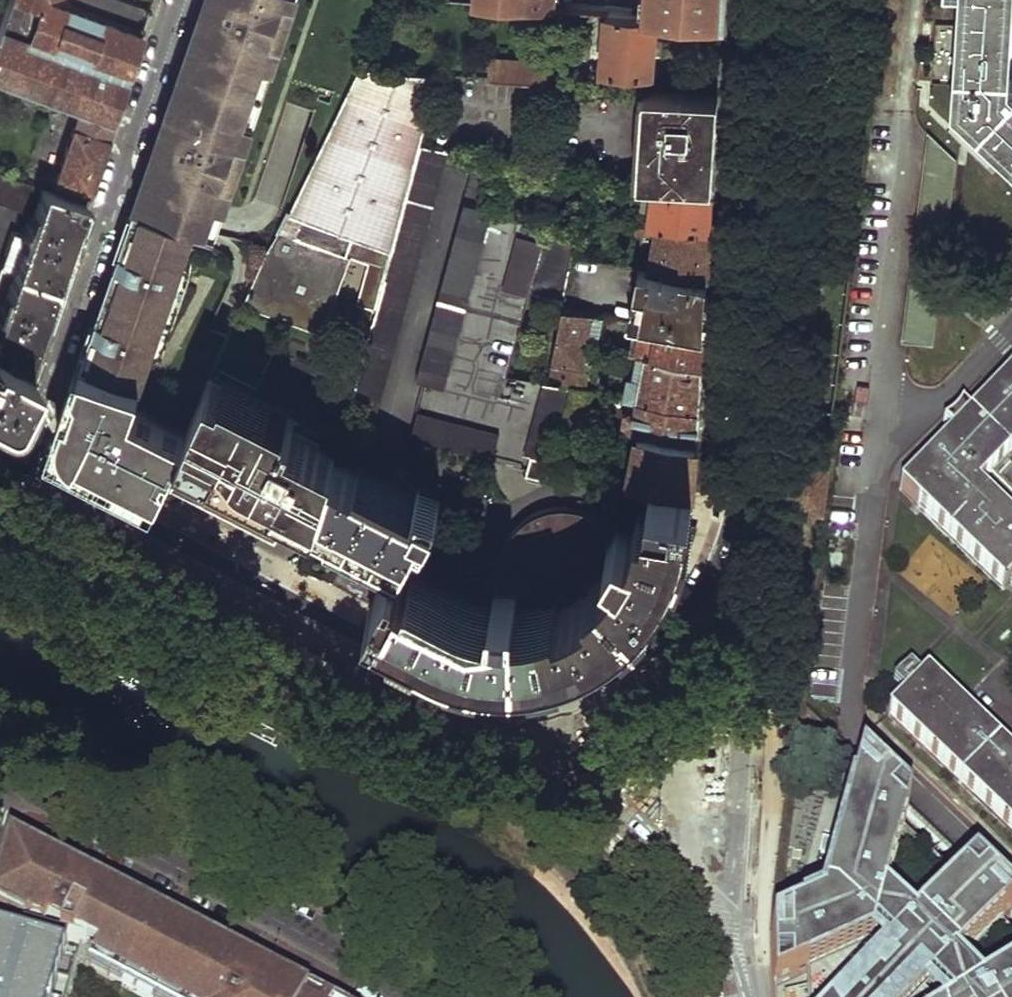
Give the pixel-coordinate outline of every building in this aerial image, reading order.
[(0,23),(0,82),(78,111),(110,123),(128,70),(140,35),(43,1),(43,0),(8,0),(0,23)] [(157,141),(139,192),(135,204),(195,224),(204,227),(208,216),(214,200),(221,178),(232,182),(245,144),(235,141),(243,116),(262,62),(271,38),(281,41),(294,4),(284,1),(284,0),(206,0),(157,141)] [(474,3),(551,8),(552,0),(474,0),(474,3)] [(647,15),(656,16),(718,20),(720,0),(648,0),(647,15)] [(771,919),(779,916),(803,726),(839,430),(832,430),(886,0),(884,0),(827,461),(808,462),(801,463),(794,469),(790,477),(791,491),(798,498),(806,502),(821,507),(803,658),(802,665),(771,919)] [(1011,164),(1011,73),(1010,71),(1011,48),(1011,0),(966,0),(958,110),(1011,164)] [(606,12),(601,69),(651,73),(656,16),(647,15),(606,12)] [(281,41),(271,38),(262,62),(272,66),(281,41)] [(490,58),(489,77),(543,81),(544,61),(490,58)] [(358,66),(267,249),(275,251),(258,311),(319,335),(321,333),(344,256),(339,255),(344,244),(347,236),(364,240),(374,243),(369,263),(357,304),(366,307),(376,310),(419,144),(438,73),(358,66)] [(646,89),(642,178),(652,179),(712,182),(715,138),(718,95),(646,89)] [(78,111),(51,189),(83,200),(95,167),(110,123),(78,111)] [(253,119),(243,116),(235,141),(245,144),(253,119)] [(419,144),(376,310),(345,417),(373,425),(443,151),(419,144)] [(474,159),(416,381),(423,382),(409,438),(529,469),(532,457),(550,461),(559,427),(569,386),(506,373),(527,294),(562,303),(573,247),(544,240),(547,228),(486,212),(497,172),(499,165),(474,159)] [(0,171),(0,198),(31,208),(23,231),(9,227),(0,254),(0,408),(5,404),(24,366),(34,339),(68,243),(83,200),(51,189),(0,171)] [(232,182),(221,178),(214,200),(224,204),(232,182)] [(642,181),(638,224),(646,225),(652,179),(642,178),(642,181)] [(652,179),(646,225),(709,232),(710,206),(712,182),(652,179)] [(82,359),(57,430),(64,447),(83,457),(99,465),(103,458),(115,464),(111,471),(129,481),(156,494),(174,454),(177,447),(188,423),(130,403),(191,235),(195,224),(135,204),(130,219),(126,232),(135,236),(131,248),(129,248),(127,247),(123,248),(121,250),(120,251),(120,252),(119,254),(119,257),(119,260),(121,262),(123,263),(126,264),(107,318),(105,317),(102,317),(99,318),(97,319),(96,320),(96,322),(96,326),(97,329),(99,329),(103,331),(92,363),(82,359)] [(654,235),(647,270),(705,281),(707,255),(709,232),(646,225),(638,224),(634,223),(633,231),(654,235)] [(576,234),(547,228),(544,240),(573,247),(576,234)] [(344,244),(339,255),(344,256),(358,260),(369,263),(374,243),(364,240),(347,236),(344,244)] [(267,249),(243,304),(258,311),(275,251),(267,249)] [(649,296),(645,324),(702,335),(704,306),(705,281),(647,270),(637,268),(634,293),(649,296)] [(561,308),(555,338),(585,343),(590,314),(561,308)] [(634,322),(628,351),(638,353),(700,364),(701,342),(702,335),(645,324),(634,322)] [(555,338),(549,372),(562,375),(564,368),(579,370),(585,343),(555,338)] [(626,377),(623,396),(634,399),(629,428),(637,429),(695,440),(695,431),(698,390),(700,364),(638,353),(633,378),(626,377)] [(202,370),(197,381),(205,386),(210,374),(202,370)] [(188,423),(177,447),(268,495),(277,499),(280,492),(309,507),(317,511),(332,460),(335,452),(328,448),(316,442),(291,429),(295,420),(210,374),(205,386),(188,423)] [(907,493),(1011,591),(1011,590),(1011,485),(1001,474),(1011,462),(1011,380),(974,420),(969,413),(950,430),(958,440),(907,493)] [(569,386),(559,427),(580,433),(591,390),(569,386)] [(637,429),(628,478),(651,482),(691,490),(692,479),(695,440),(637,429)] [(532,457),(529,469),(527,475),(545,479),(550,461),(532,457)] [(103,458),(99,465),(111,471),(115,464),(103,458)] [(332,460),(317,511),(327,516),(364,534),(397,551),(402,554),(420,518),(428,522),(434,512),(332,460)] [(426,587),(394,569),(399,561),(393,558),(371,604),(455,647),(470,651),(482,654),(491,655),(500,656),(513,656),(524,657),(539,654),(553,652),(569,648),(582,643),(592,638),(610,628),(625,617),(639,605),(653,589),(661,579),(665,571),(678,547),(691,500),(691,490),(651,482),(646,508),(637,534),(604,514),(587,508),(575,505),(560,506),(550,508),(543,510),(534,514),(522,522),(511,534),(502,546),(498,558),(495,571),(494,582),(496,612),(477,609),(459,601),(426,587)] [(894,715),(1011,831),(1011,754),(930,678),(894,715)] [(907,806),(859,759),(818,908),(780,923),(780,925),(769,927),(769,964),(769,990),(867,952),(871,938),(888,954),(847,996),(928,996),(930,995),(933,996),(1011,996),(1011,974),(980,994),(955,970),(1011,910),(1011,907),(972,868),(913,929),(882,899),(907,806)] [(157,996),(307,996),(310,992),(240,955),(95,880),(13,836),(0,876),(0,908),(24,921),(81,940),(100,950),(93,964),(157,996)] [(0,908),(0,996),(60,996),(61,994),(62,996),(67,996),(66,993),(67,992),(81,940),(24,921),(0,908)]
